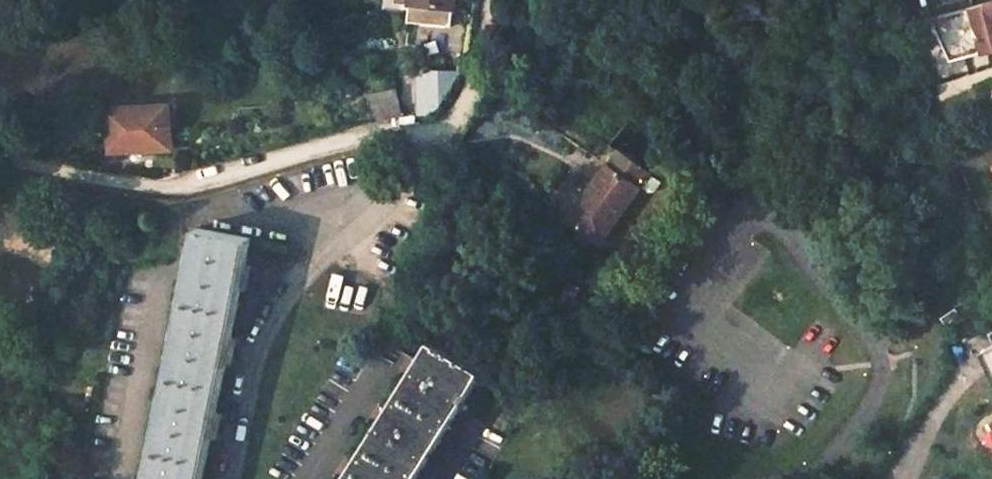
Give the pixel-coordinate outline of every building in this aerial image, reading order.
[(453,0),(411,0),(410,4),(452,10),(453,0)] [(971,9),(984,52),(991,50),(991,3),(971,9)] [(932,20),(951,60),(984,52),(971,9),(932,20)] [(420,115),(427,115),(427,96),(444,97),(446,71),(421,71),(420,115)] [(427,96),(427,115),(429,116),(440,106),(461,72),(446,71),(444,97),(427,96)] [(397,89),(368,94),(374,121),(389,118),(402,115),(397,89)] [(170,148),(168,106),(109,109),(111,146),(140,145),(141,149),(170,148)] [(946,138),(937,118),(929,121),(938,141),(946,138)] [(651,173),(619,151),(610,163),(642,186),(651,173)] [(610,163),(608,162),(567,219),(600,243),(642,186),(610,163)] [(252,239),(179,226),(170,280),(129,478),(203,478),(207,462),(222,389),(237,313),(252,239)] [(483,372),(431,339),(429,342),(416,362),(397,392),(364,445),(342,478),(416,478),(483,372)] [(983,359),(991,381),(991,356),(983,359)]
